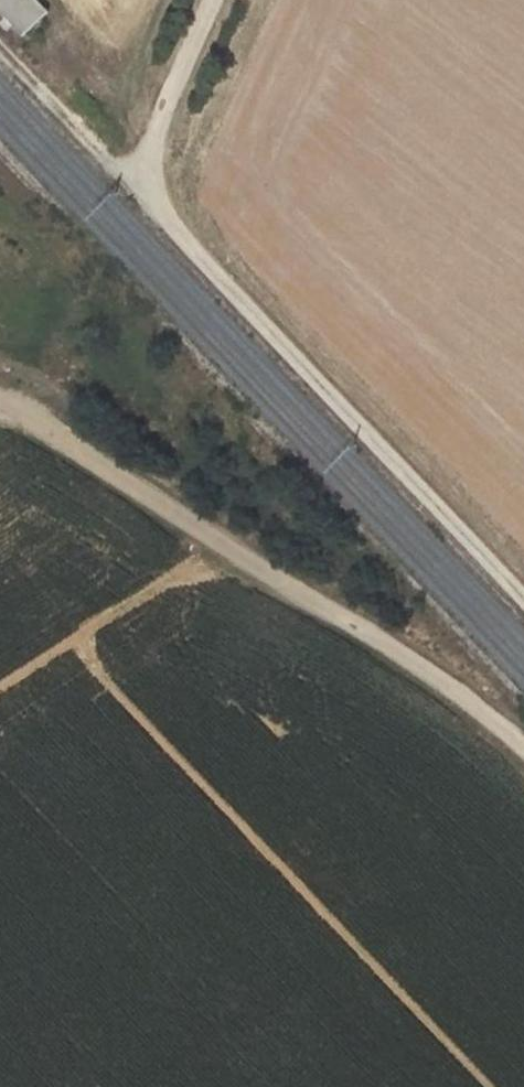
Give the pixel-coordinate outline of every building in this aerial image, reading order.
[(34,0),(0,0),(0,14),(21,37),(46,14),(34,0)]
